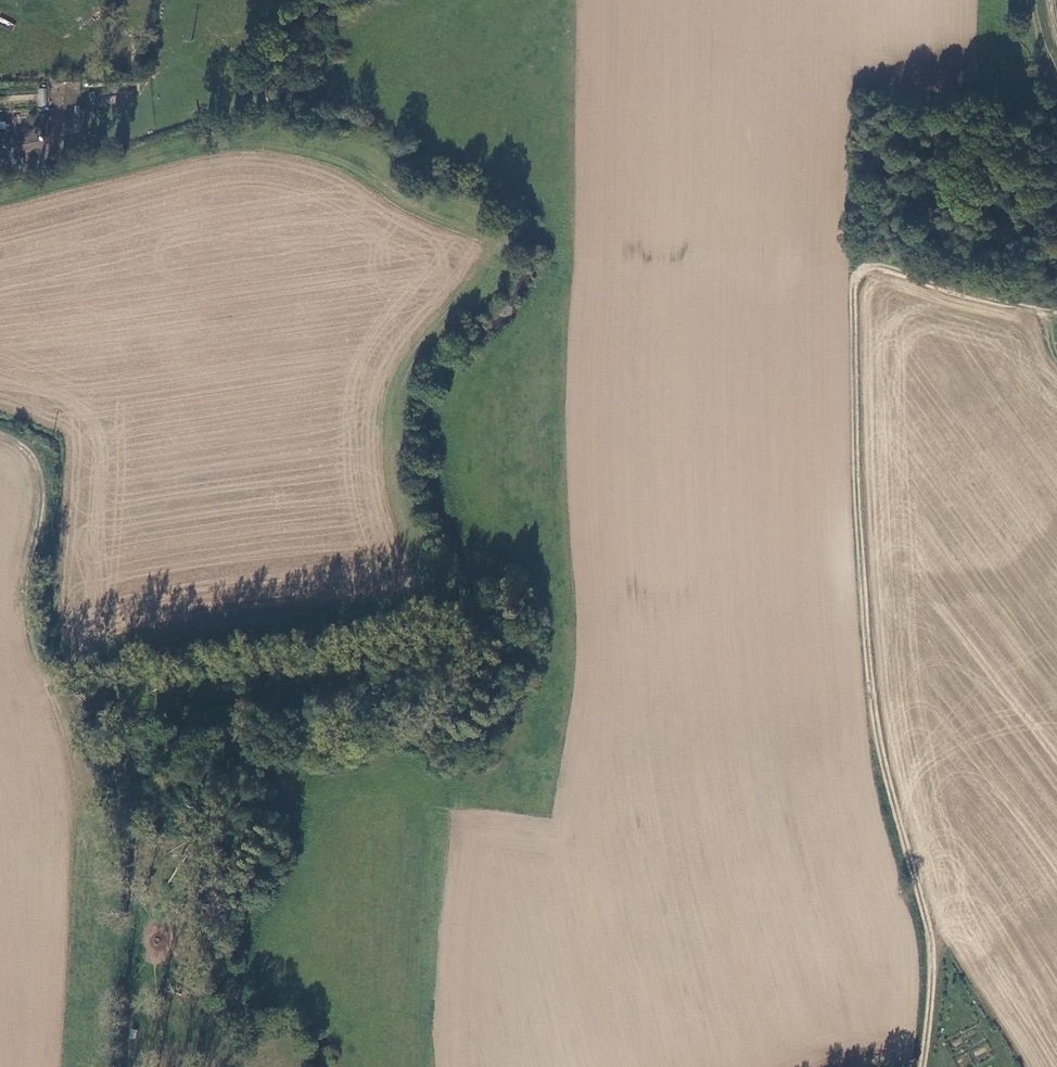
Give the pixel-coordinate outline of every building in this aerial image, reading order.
[(46,88),(37,88),(38,106),(47,106),(46,88)]
